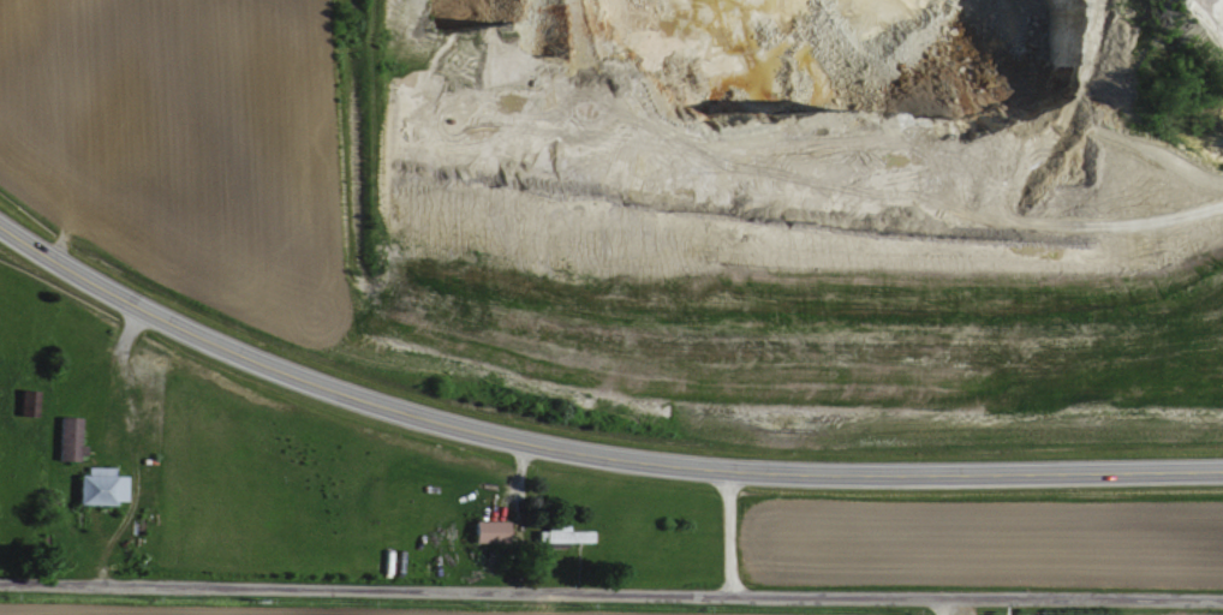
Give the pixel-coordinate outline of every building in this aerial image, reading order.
[(34,391),(14,389),(11,414),(31,416),(34,391)] [(75,416),(53,416),(52,458),(79,458),(80,444),(74,444),(75,416)] [(70,502),(122,503),(122,475),(70,474),(70,502)] [(465,542),(500,540),(499,520),(464,522),(465,542)] [(529,525),(528,541),(561,542),(561,526),(529,525)]
